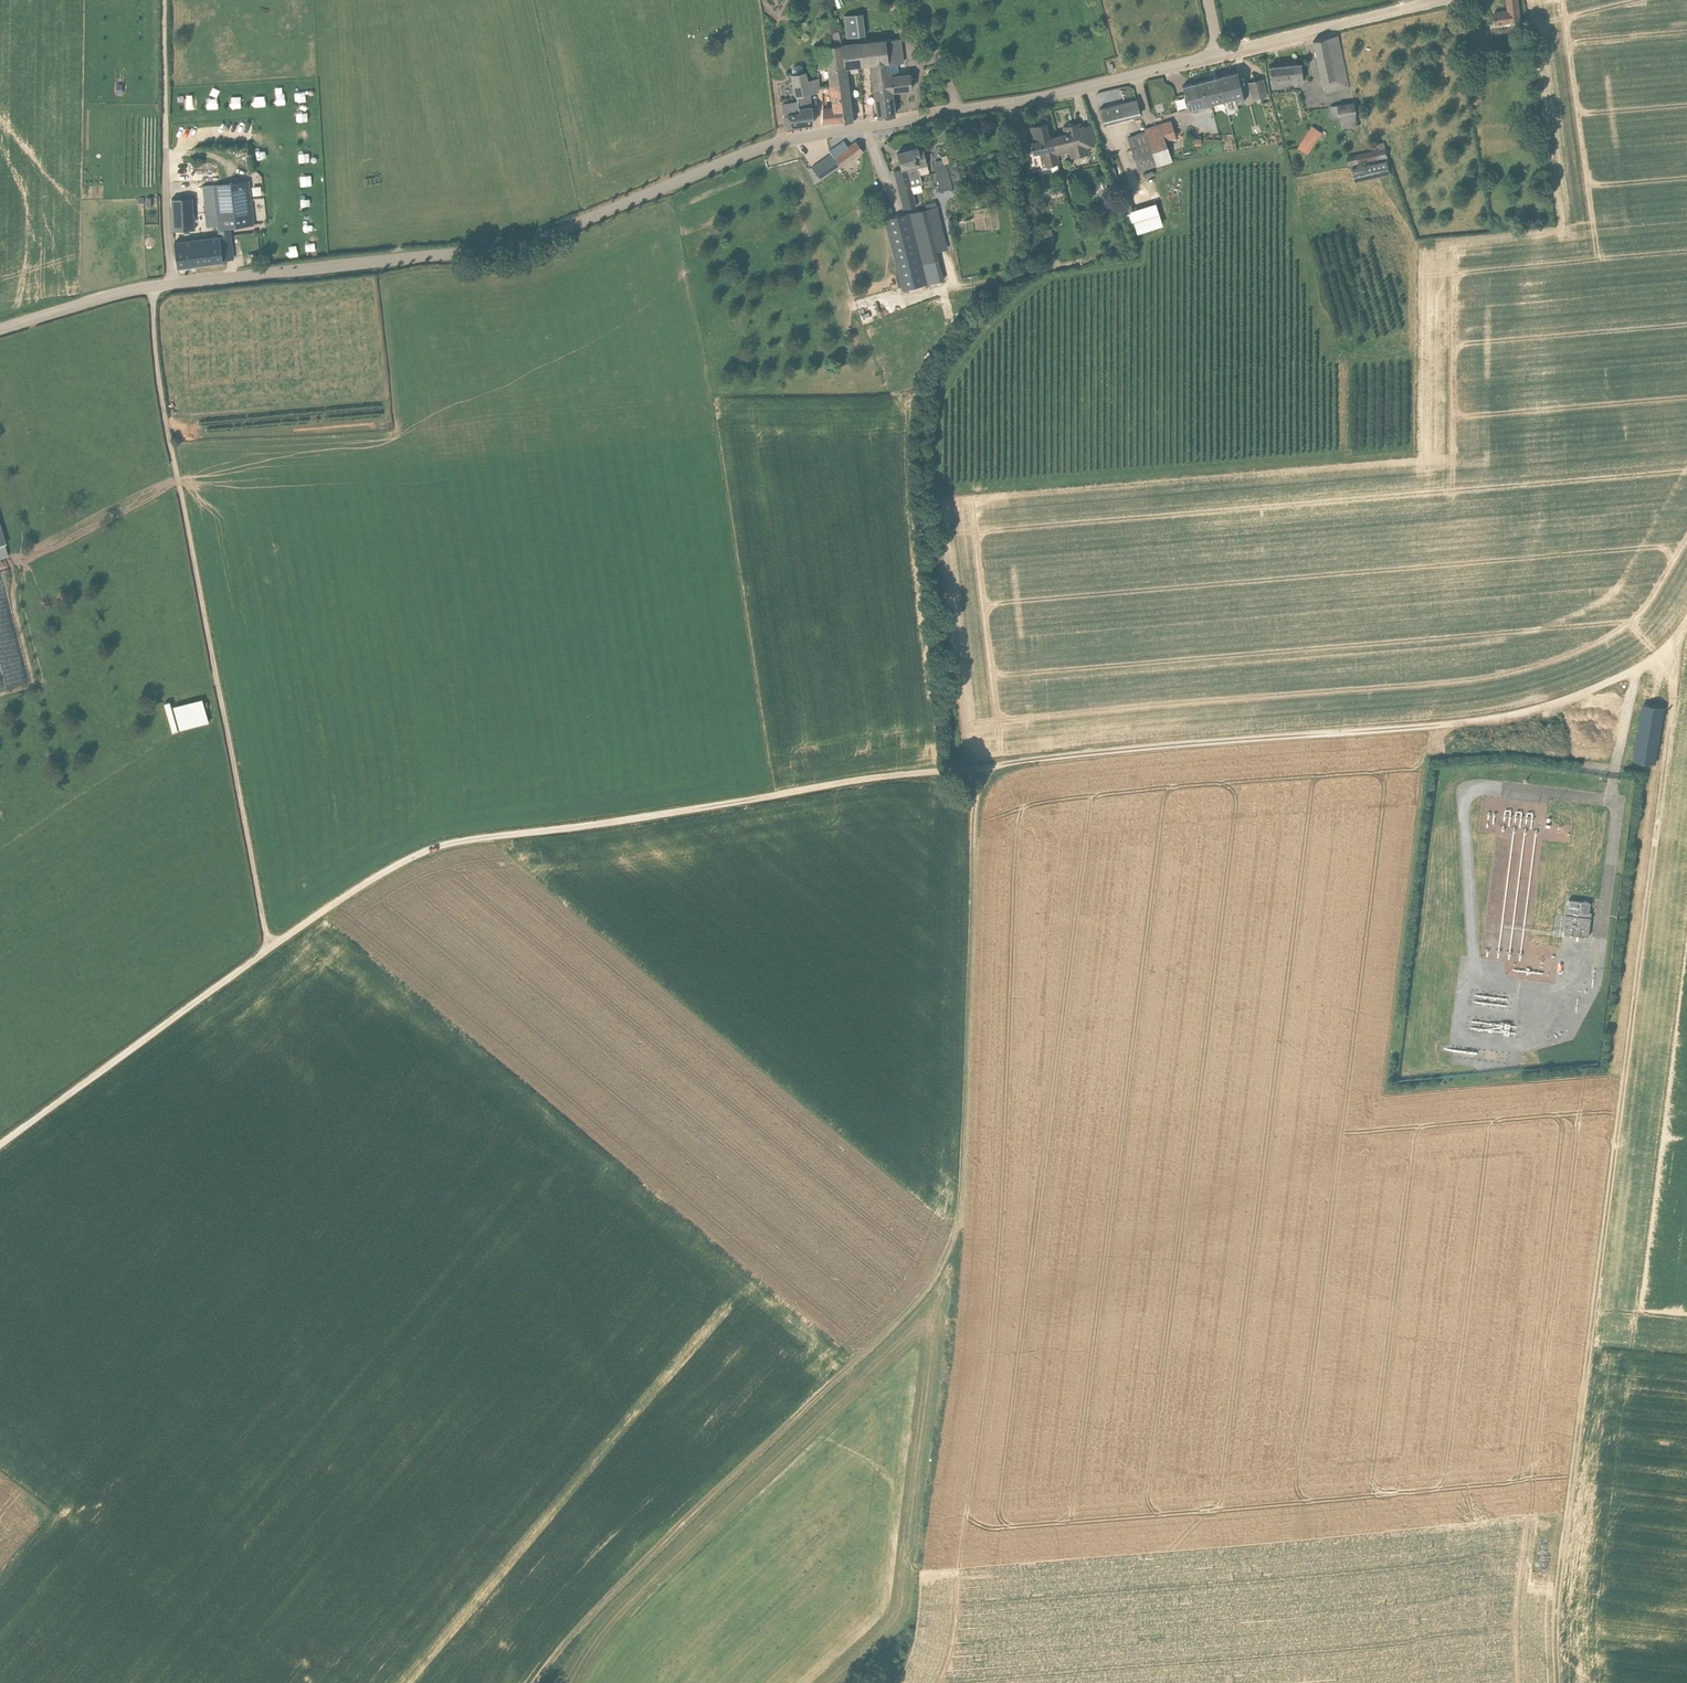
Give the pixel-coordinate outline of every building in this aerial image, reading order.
[(1520,20),(1518,0),(1508,0),(1509,11),(1494,13),(1495,24),(1520,20)] [(848,37),(865,35),(863,13),(845,15),(848,37)] [(836,45),(842,45),(834,18),(821,21),(825,35),(832,32),(836,45)] [(1473,32),(1476,55),(1490,54),(1487,30),(1473,32)] [(1327,92),(1348,87),(1337,35),(1313,41),(1324,90),(1327,92)] [(871,64),(874,89),(886,87),(887,94),(892,94),(892,91),(911,89),(910,74),(899,75),(898,63),(903,63),(900,38),(886,40),(888,62),(871,64)] [(886,39),(858,43),(860,65),(871,64),(888,62),(886,40),(886,39)] [(828,68),(845,66),(846,66),(846,67),(860,65),(858,43),(842,45),(836,45),(826,46),(826,47),(815,48),(818,69),(828,68)] [(1284,85),(1284,83),(1302,82),(1301,64),(1269,67),(1271,86),(1284,85)] [(781,105),(786,127),(801,124),(813,123),(812,107),(811,107),(809,93),(818,91),(818,80),(806,80),(804,71),(803,72),(802,68),(801,65),(799,65),(794,66),(792,67),(792,70),(793,74),(791,74),(798,102),(781,105)] [(828,68),(834,108),(842,107),(844,122),(853,120),(851,106),(846,67),(846,66),(845,66),(828,68)] [(1237,72),(1219,76),(1224,99),(1233,97),(1235,104),(1244,102),(1237,72)] [(1224,99),(1219,76),(1183,86),(1189,109),(1224,99)] [(1253,100),(1267,96),(1262,79),(1248,82),(1253,100)] [(887,94),(886,87),(874,89),(878,117),(894,115),(892,94),(887,94)] [(289,103),(289,92),(277,93),(277,103),(289,103)] [(1140,115),(1139,110),(1136,99),(1099,108),(1103,125),(1140,115)] [(1358,126),(1354,103),(1330,107),(1332,120),(1339,119),(1340,129),(1358,126)] [(298,119),(310,118),(309,106),(297,106),(298,119)] [(834,108),(824,109),(822,109),(821,123),(844,122),(842,107),(834,108)] [(1171,122),(1160,125),(1163,133),(1174,130),(1171,122)] [(1049,138),(1045,123),(1030,126),(1033,141),(1026,143),(1029,154),(1041,151),(1045,167),(1059,164),(1057,154),(1061,153),(1057,136),(1049,138)] [(1078,129),(1076,123),(1063,126),(1065,134),(1057,136),(1061,153),(1070,151),(1072,158),(1088,154),(1086,147),(1094,145),(1090,125),(1082,127),(1082,128),(1078,129)] [(1176,137),(1174,130),(1163,133),(1160,125),(1144,130),(1156,165),(1172,161),(1165,140),(1176,137)] [(1322,141),(1326,135),(1321,132),(1312,126),(1298,149),(1307,154),(1317,138),(1322,141)] [(829,151),(831,154),(833,157),(848,147),(844,141),(829,151)] [(1383,142),(1377,144),(1378,150),(1347,156),(1349,165),(1386,157),(1383,142)] [(919,151),(918,148),(897,153),(901,169),(894,170),(898,189),(904,210),(916,207),(910,186),(909,180),(920,177),(918,167),(927,165),(924,150),(919,151)] [(819,179),(839,165),(833,157),(831,154),(811,167),(819,179)] [(952,188),(952,186),(945,164),(949,163),(948,161),(946,155),(941,156),(943,163),(933,165),(941,191),(952,188)] [(1353,169),(1356,182),(1391,174),(1387,161),(1353,169)] [(1040,175),(1038,169),(1030,171),(1032,177),(1040,175)] [(312,175),(302,175),(303,184),(313,183),(312,175)] [(242,216),(217,219),(218,229),(229,228),(254,225),(249,180),(237,182),(242,216)] [(242,216),(237,182),(213,184),(213,185),(217,219),(242,216)] [(173,231),(195,230),(193,198),(172,199),(173,231)] [(1113,199),(1103,202),(1105,209),(1115,206),(1113,199)] [(937,200),(925,204),(926,209),(938,206),(937,200)] [(1157,200),(1131,209),(1135,221),(1132,222),(1135,233),(1164,224),(1157,200)] [(894,217),(891,206),(881,209),(884,220),(885,220),(903,291),(943,281),(943,280),(940,281),(922,210),(894,217)] [(194,264),(232,259),(230,236),(229,228),(218,229),(219,237),(191,240),(194,264)] [(1051,228),(1041,230),(1043,243),(1053,241),(1051,228)] [(177,267),(194,264),(191,240),(174,243),(177,267)] [(12,612),(4,577),(0,578),(0,605),(0,607),(7,605),(9,613),(12,612)] [(173,730),(210,721),(204,696),(167,705),(173,730)] [(1641,704),(1633,760),(1650,763),(1656,763),(1663,707),(1641,704)] [(1568,899),(1564,933),(1588,936),(1591,911),(1589,911),(1590,902),(1568,899)]
